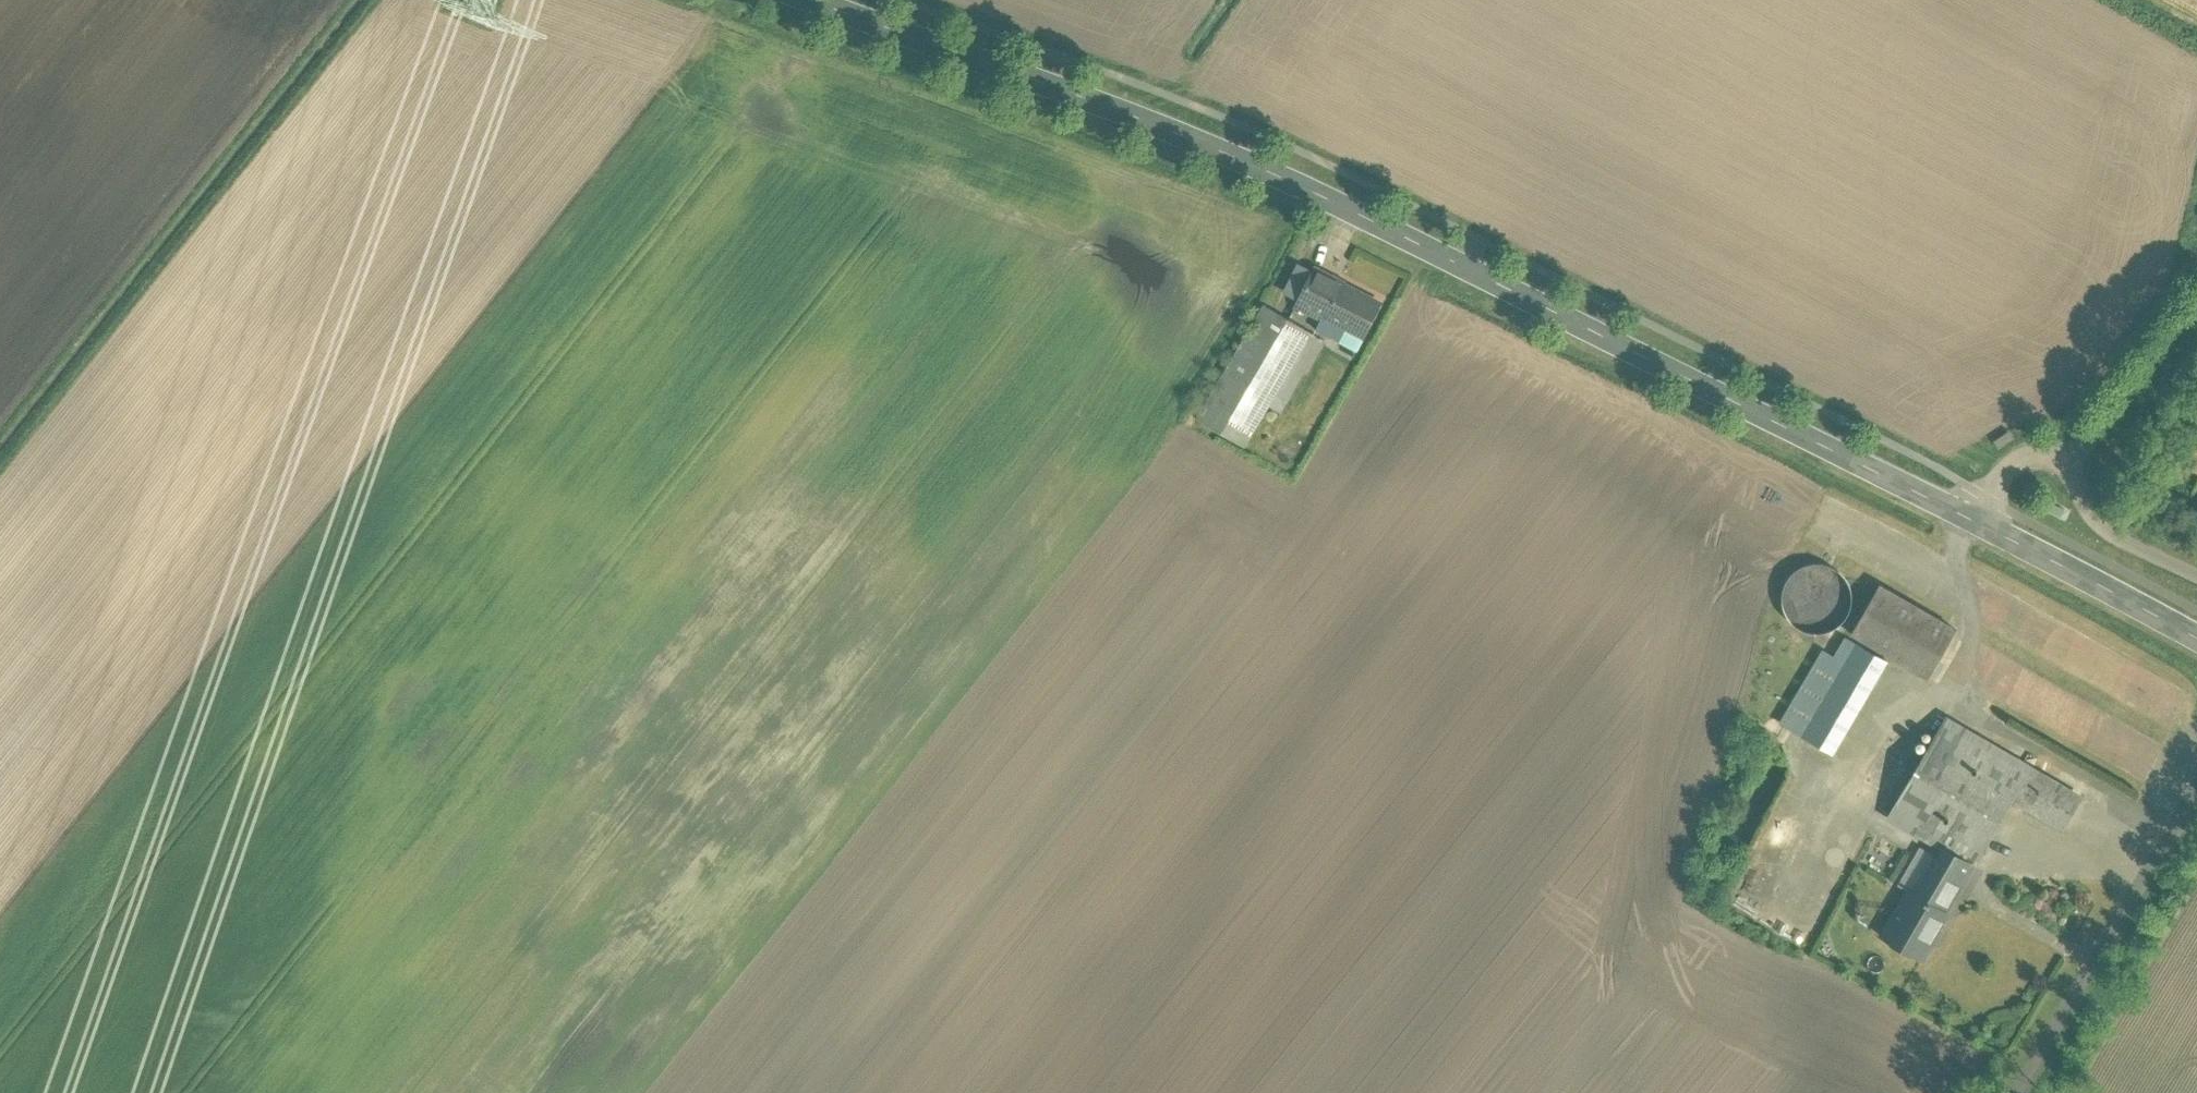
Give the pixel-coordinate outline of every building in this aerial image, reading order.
[(1357,350),(1381,296),(1297,260),(1283,293),(1297,299),(1293,308),(1319,320),(1314,331),(1357,350)] [(1246,451),(1271,410),(1283,417),(1327,343),(1264,305),(1195,420),(1246,451)] [(1846,584),(1839,574),(1828,568),(1816,565),(1806,566),(1796,571),(1788,577),(1782,586),(1780,597),(1780,607),(1784,617),(1791,627),(1802,633),(1814,636),(1826,634),(1837,628),(1845,619),(1849,608),(1850,596),(1846,584)] [(1879,586),(1849,637),(1890,661),(1927,683),(1957,632),(1879,586)] [(1890,661),(1849,637),(1838,656),(1825,649),(1779,727),(1832,758),(1890,661)] [(1947,717),(1888,818),(1941,849),(1975,868),(2011,807),(2034,768),(1947,717)] [(2034,768),(2011,807),(2062,836),(2085,797),(2034,768)] [(1975,868),(1941,849),(1916,893),(1906,887),(1878,937),(1921,961),(1975,868)]
